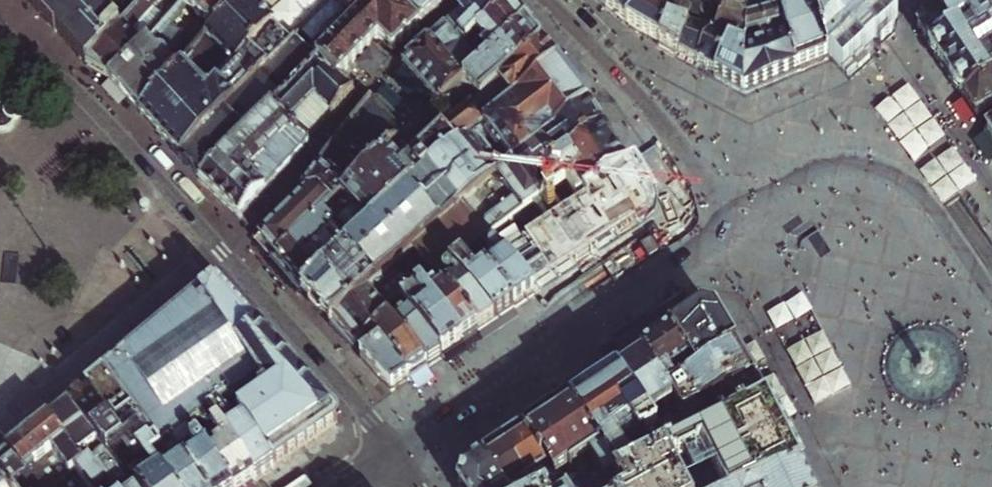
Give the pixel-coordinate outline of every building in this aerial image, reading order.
[(84,65),(145,0),(27,0),(84,65)] [(155,29),(166,18),(154,8),(146,0),(145,0),(84,65),(97,72),(108,78),(155,29)] [(162,135),(182,155),(300,39),(340,0),(276,0),(289,13),(276,26),(256,6),(261,1),(268,1),(269,0),(246,0),(216,32),(175,75),(140,111),(162,135)] [(216,32),(246,0),(183,0),(216,32)] [(300,39),(304,44),(308,40),(310,41),(312,42),(314,41),(316,40),(330,27),(334,30),(324,41),(327,44),(316,55),(320,60),(357,23),(383,0),(340,0),(300,39)] [(320,60),(338,78),(357,59),(377,39),(391,53),(419,28),(404,12),(392,0),(383,0),(357,23),(320,60)] [(404,12),(417,0),(392,0),(404,12)] [(419,28),(452,0),(417,0),(404,12),(419,28)] [(509,6),(505,0),(476,0),(429,44),(446,63),(509,6)] [(649,40),(660,17),(674,5),(683,0),(614,0),(605,7),(619,20),(630,30),(640,35),(649,40)] [(659,46),(670,22),(690,29),(711,37),(718,39),(719,23),(708,0),(683,0),(674,5),(660,17),(649,40),(654,43),(659,46)] [(736,0),(708,0),(719,23),(718,39),(732,45),(758,48),(755,41),(753,36),(744,17),(736,0)] [(744,17),(748,16),(749,0),(736,0),(744,17)] [(828,58),(810,6),(807,7),(805,0),(800,0),(778,6),(779,8),(748,16),(744,17),(753,36),(787,28),(789,34),(755,41),(758,48),(790,40),(797,72),(814,64),(828,58)] [(829,0),(824,0),(810,6),(828,58),(832,54),(841,47),(846,43),(829,0)] [(846,43),(857,32),(867,24),(872,19),(885,7),(880,0),(829,0),(846,43)] [(933,9),(950,33),(967,22),(951,0),(940,0),(933,9)] [(967,22),(979,38),(991,30),(991,0),(951,0),(967,22)] [(463,83),(524,25),(517,16),(509,6),(446,63),(463,83)] [(979,38),(967,22),(950,33),(933,9),(917,28),(959,91),(964,98),(991,80),(991,30),(979,38)] [(671,53),(679,57),(690,29),(670,22),(659,46),(671,53)] [(436,110),(450,126),(540,46),(533,37),(524,25),(463,83),(436,110)] [(133,104),(140,111),(175,75),(165,65),(173,57),(170,54),(173,51),(155,29),(108,78),(117,87),(133,104)] [(689,63),(697,67),(711,37),(690,29),(679,57),(689,63)] [(708,74),(715,77),(732,45),(718,39),(711,37),(697,67),(708,74)] [(199,177),(201,175),(273,107),(320,60),(316,55),(304,44),(300,39),(182,155),(180,157),(191,169),(199,177)] [(728,85),(746,95),(773,82),(797,72),(790,40),(758,48),(732,45),(715,77),(728,85)] [(446,63),(429,44),(418,54),(402,68),(424,94),(410,107),(398,117),(384,101),(381,98),(379,97),(377,97),(373,97),(372,99),(407,136),(421,122),(436,110),(463,83),(446,63)] [(481,126),(556,66),(549,57),(540,46),(450,126),(443,132),(455,147),(481,126)] [(338,78),(320,60),(273,107),(292,126),(317,101),(332,117),(354,93),(347,87),(338,78)] [(556,66),(481,126),(500,150),(576,91),(572,87),(567,80),(556,66)] [(977,118),(991,109),(991,80),(964,98),(973,112),(977,118)] [(909,85),(880,104),(890,119),(910,105),(919,119),(928,113),(909,85)] [(582,99),(576,91),(500,150),(481,126),(455,147),(435,163),(350,244),(301,291),(317,309),(329,323),(366,290),(411,249),(470,198),(507,169),(587,106),(582,99)] [(407,136),(372,99),(357,116),(338,138),(318,166),(346,190),(407,136)] [(4,109),(2,109),(0,110),(0,132),(3,132),(7,132),(10,130),(13,127),(15,123),(19,123),(22,121),(25,118),(27,115),(27,111),(26,107),(24,104),(21,101),(17,100),(13,100),(10,101),(7,104),(5,107),(4,109)] [(332,117),(317,101),(292,126),(308,142),(317,133),(329,120),(332,117)] [(411,249),(435,279),(437,277),(452,266),(471,251),(489,237),(549,192),(535,171),(602,130),(594,118),(587,106),(507,169),(470,198),(411,249)] [(220,196),(239,217),(253,201),(271,182),(291,161),(308,142),(292,126),(273,107),(201,175),(220,196)] [(346,190),(323,211),(350,244),(435,163),(455,147),(443,132),(435,138),(421,122),(407,136),(346,190)] [(535,171),(549,192),(566,180),(576,195),(624,164),(617,153),(602,130),(535,171)] [(549,192),(489,237),(534,295),(544,288),(563,276),(582,263),(606,248),(629,233),(648,220),(651,206),(638,185),(628,171),(624,164),(576,195),(566,180),(549,192)] [(346,190),(318,166),(310,176),(302,187),(305,190),(323,211),(346,190)] [(269,225),(255,239),(265,250),(272,258),(323,211),(305,190),(283,211),(269,225)] [(301,291),(350,244),(323,211),(272,258),(287,275),(301,291)] [(489,237),(471,251),(514,309),(526,301),(534,295),(489,237)] [(471,251),(452,266),(494,322),(505,315),(514,309),(471,251)] [(452,266),(437,277),(478,333),(487,327),(494,322),(452,266)] [(366,290),(329,323),(338,332),(354,349),(376,333),(392,320),(389,316),(403,304),(419,291),(409,275),(376,302),(366,290)] [(435,279),(422,289),(462,343),(472,337),(478,333),(437,277),(435,279)] [(158,454),(170,445),(189,430),(199,423),(207,433),(217,426),(209,414),(223,404),(227,404),(230,405),(233,406),(275,469),(310,446),(336,428),(337,427),(338,425),(338,423),(337,421),(213,281),(111,366),(102,373),(140,421),(123,435),(128,441),(139,432),(158,454)] [(422,289),(419,291),(403,304),(442,357),(454,348),(462,343),(422,289)] [(442,357),(403,304),(389,316),(392,320),(427,366),(435,361),(442,357)] [(682,329),(667,339),(696,380),(736,353),(728,339),(717,318),(702,315),(682,329)] [(376,333),(409,379),(419,372),(427,366),(392,320),(376,333)] [(409,379),(376,333),(354,349),(391,390),(402,384),(409,379)] [(654,347),(639,357),(667,399),(696,380),(667,339),(654,347)] [(828,340),(793,357),(815,403),(850,386),(828,340)] [(686,427),(754,386),(741,363),(736,353),(696,380),(667,399),(686,427)] [(627,365),(614,374),(660,443),(686,427),(667,399),(639,357),(627,365)] [(928,367),(927,369),(925,369),(923,369),(922,370),(920,372),(919,372),(918,375),(919,375),(919,378),(920,380),(921,382),(923,383),(922,384),(926,385),(926,384),(929,384),(931,383),(932,381),(933,380),(935,380),(936,377),(934,376),(934,374),(933,372),(932,371),(931,370),(931,368),(928,367)] [(83,388),(123,435),(140,421),(102,373),(94,379),(83,388)] [(568,404),(618,486),(622,486),(660,466),(650,448),(660,443),(614,374),(603,381),(575,399),(568,404)] [(660,443),(671,460),(767,408),(757,392),(754,386),(686,427),(660,443)] [(170,445),(158,454),(139,432),(128,441),(123,435),(83,388),(77,393),(66,402),(105,449),(91,462),(110,486),(199,486),(170,445)] [(57,410),(47,418),(86,465),(91,462),(105,449),(66,402),(57,410)] [(217,426),(255,482),(267,474),(275,469),(233,406),(230,405),(227,404),(223,404),(209,414),(217,426)] [(522,435),(555,486),(618,486),(568,404),(544,420),(522,435)] [(801,475),(797,467),(795,463),(787,447),(785,442),(777,427),(767,408),(671,460),(660,466),(622,486),(773,486),(801,475)] [(79,472),(86,465),(47,418),(37,426),(11,448),(0,457),(0,482),(4,486),(90,486),(79,472)] [(229,486),(248,486),(255,482),(217,426),(207,433),(199,423),(189,430),(229,486)] [(199,486),(229,486),(189,430),(170,445),(199,486)] [(502,448),(526,486),(554,486),(555,486),(522,435),(515,440),(502,448)] [(482,461),(498,486),(526,486),(502,448),(498,450),(492,454),(488,457),(482,461)] [(461,475),(460,482),(459,486),(498,486),(482,461),(461,475)] [(91,462),(86,465),(79,472),(90,486),(110,486),(91,462)] [(801,475),(773,486),(806,486),(801,475)]
